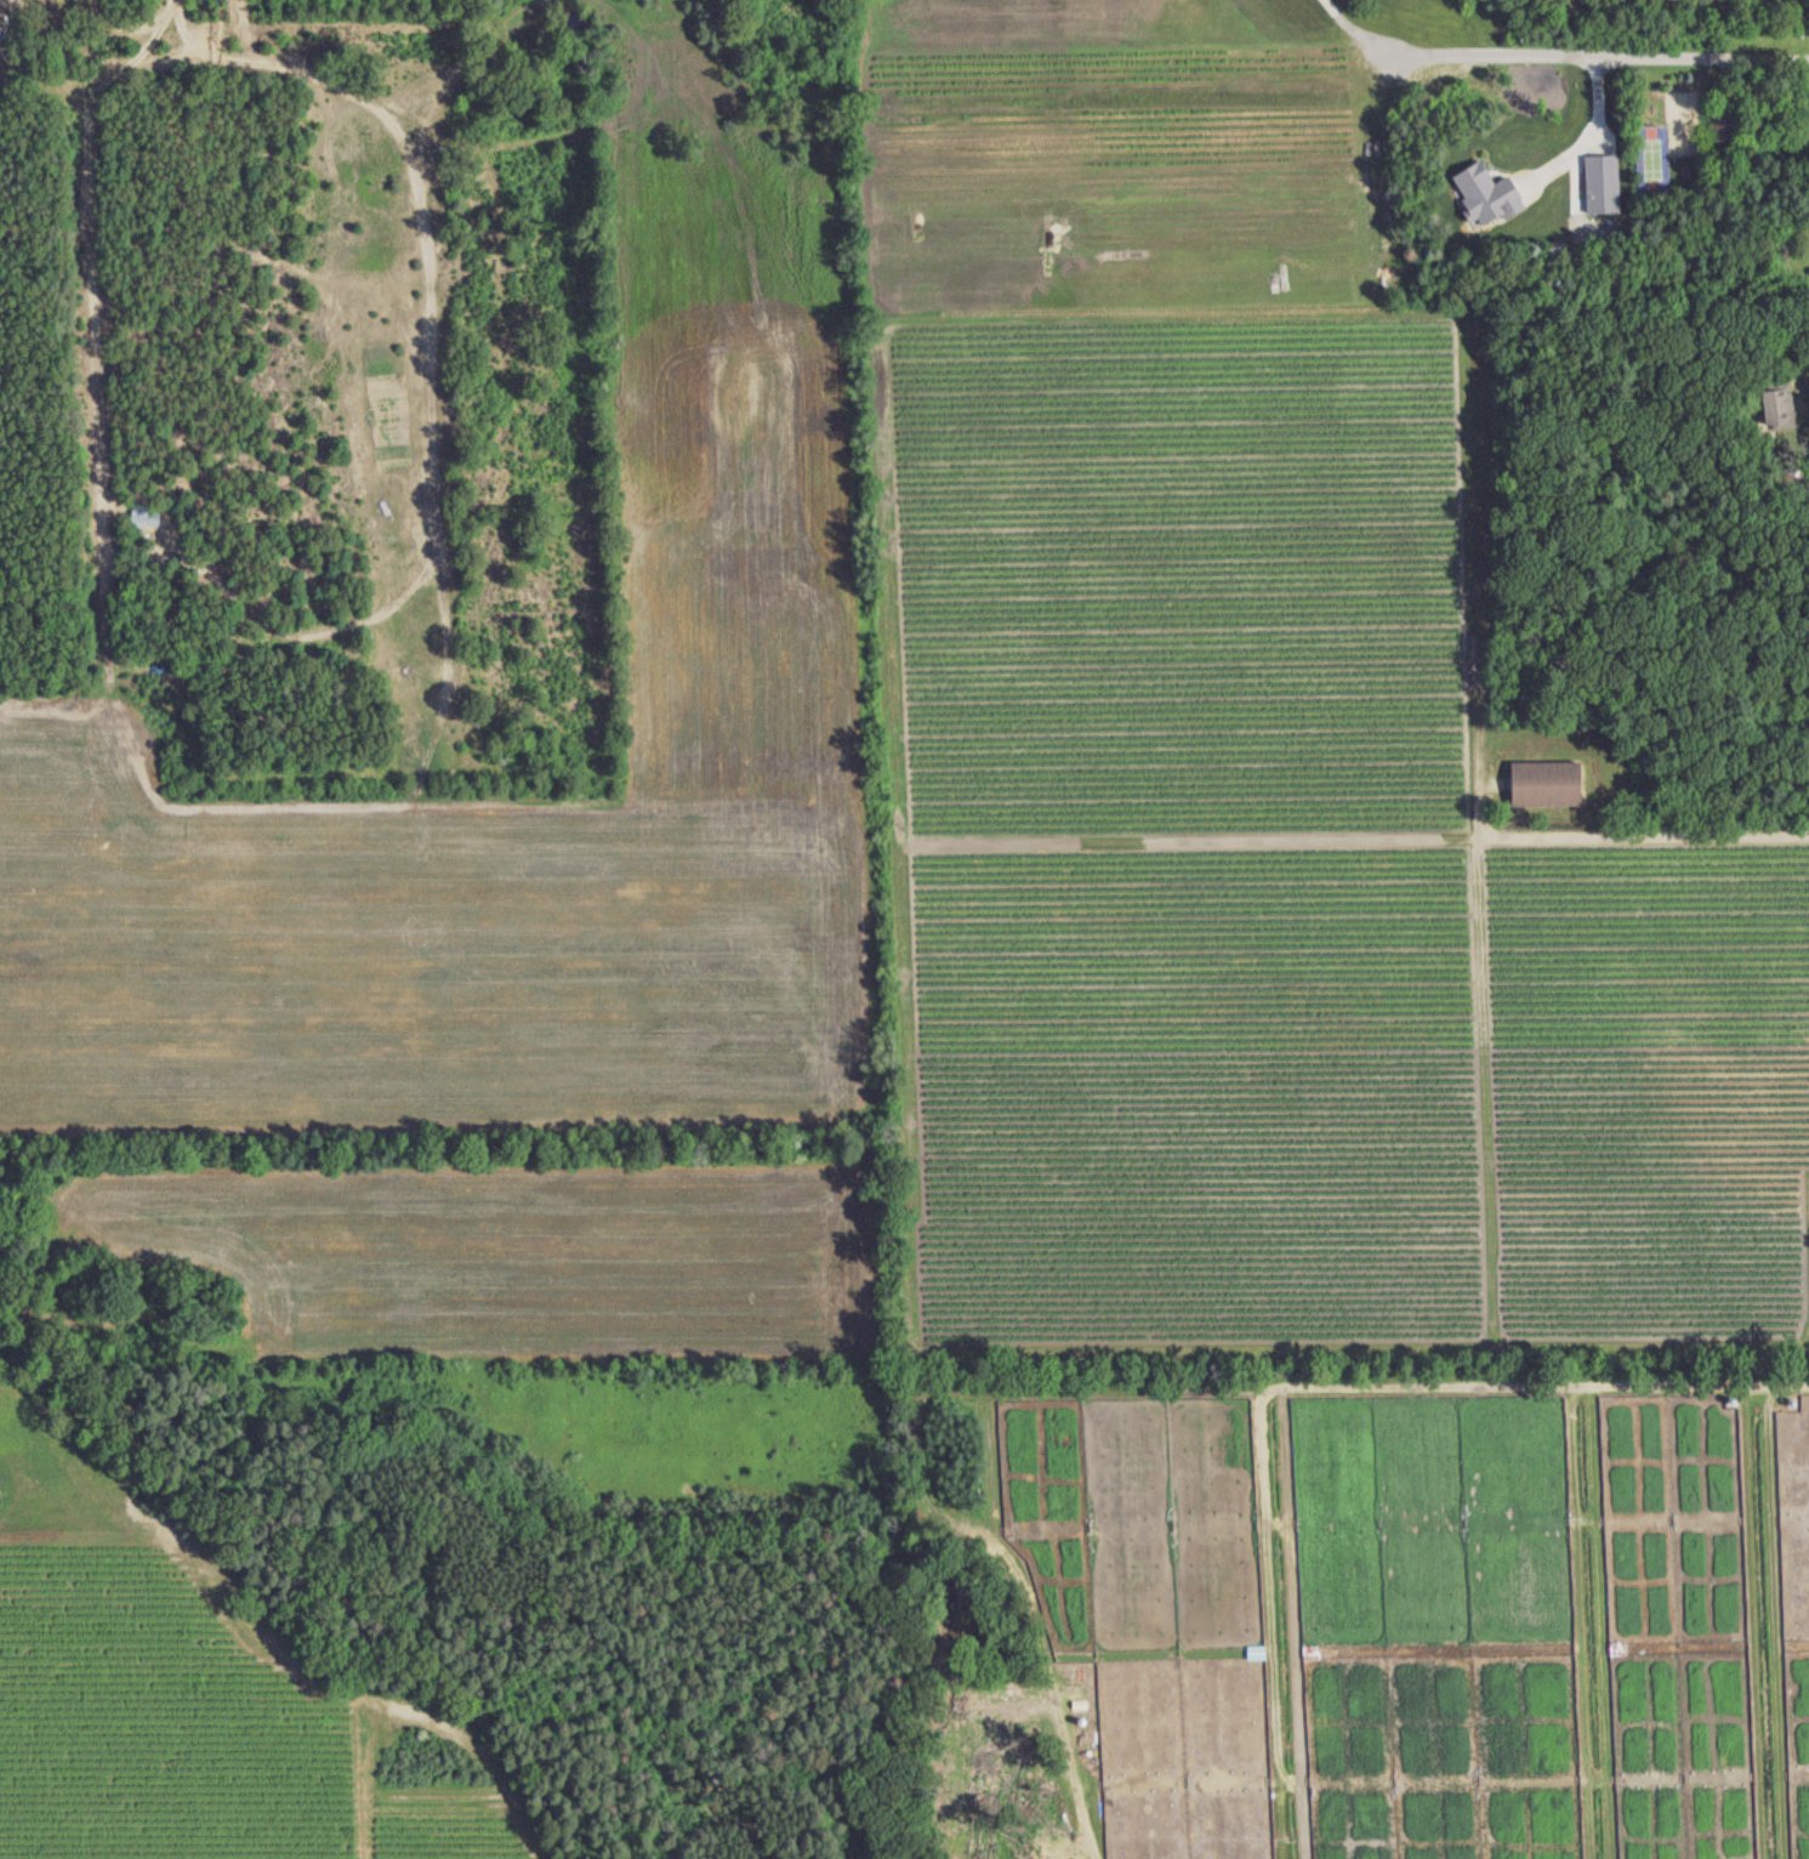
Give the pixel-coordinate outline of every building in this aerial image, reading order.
[(1583,157),(1585,214),(1620,213),(1618,155),(1583,157)] [(1450,176),(1477,228),(1501,215),(1504,219),(1524,208),(1507,176),(1493,183),(1481,160),(1450,176)] [(1764,428),(1793,425),(1790,385),(1761,388),(1764,428)] [(129,526),(144,529),(145,524),(157,527),(161,509),(133,503),(129,526)] [(1578,761),(1507,763),(1508,807),(1579,805),(1578,761)]
